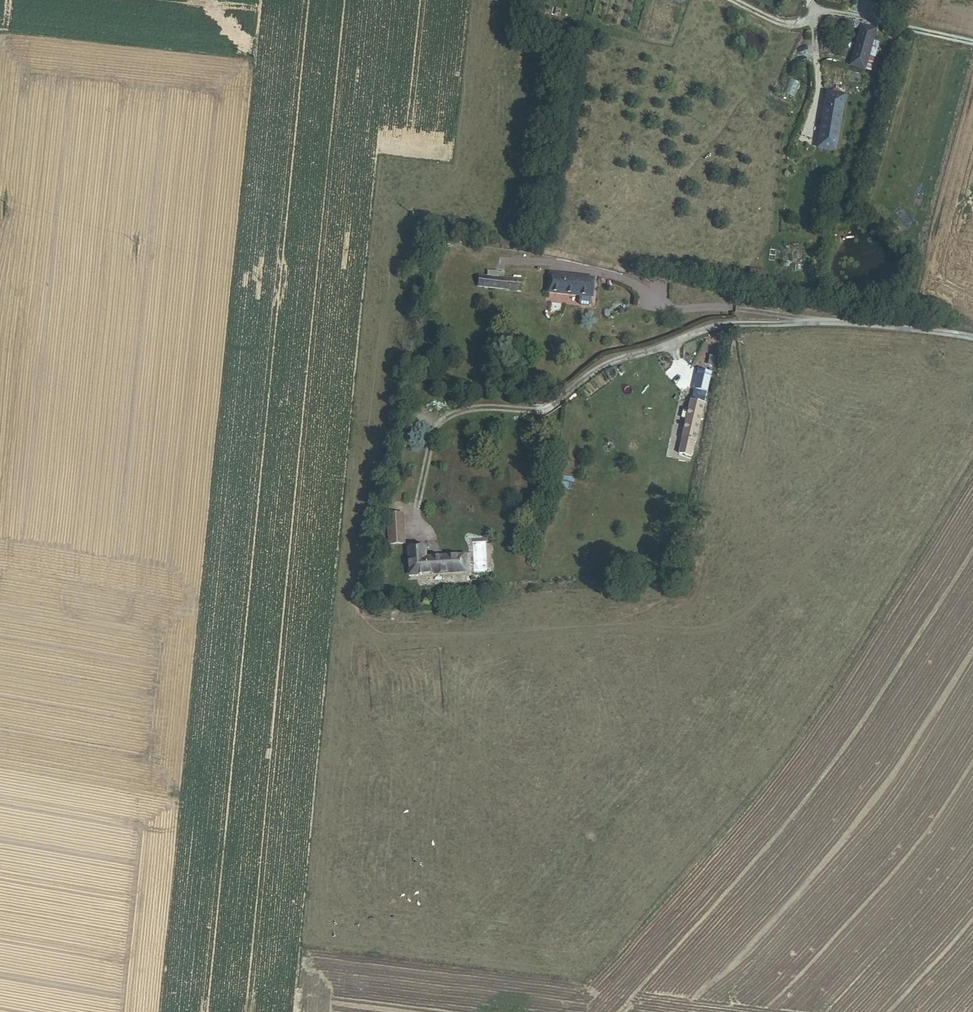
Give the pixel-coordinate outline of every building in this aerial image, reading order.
[(844,71),(857,74),(862,52),(866,37),(853,34),(844,71)] [(868,53),(862,52),(857,74),(863,75),(868,53)] [(822,152),(836,155),(847,102),(833,99),(822,152)] [(749,269),(747,282),(763,285),(766,273),(749,269)] [(482,285),(524,291),(526,279),(483,274),(482,285)] [(549,294),(597,300),(599,286),(589,285),(589,281),(551,276),(549,294)] [(704,356),(714,356),(714,342),(703,342),(704,356)] [(695,405),(681,402),(678,413),(673,412),(671,420),(676,421),(671,441),(685,445),(695,405)] [(398,541),(413,540),(412,510),(396,511),(398,541)] [(477,569),(477,554),(435,556),(435,543),(417,543),(418,571),(477,569)]
